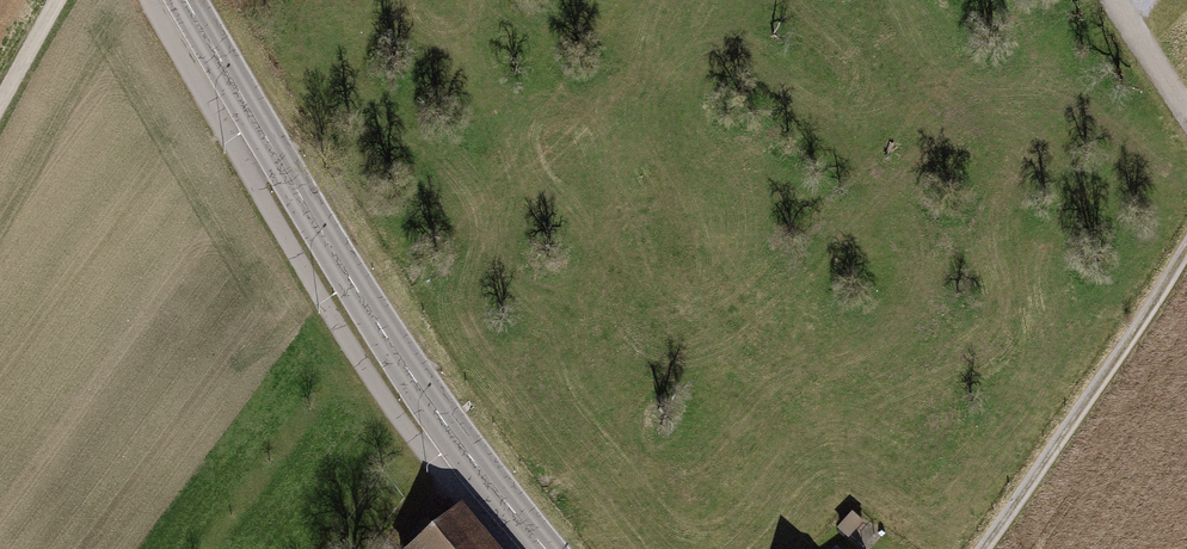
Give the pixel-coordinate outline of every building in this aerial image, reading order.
[(455,512),(409,548),(486,548),(455,512)]
